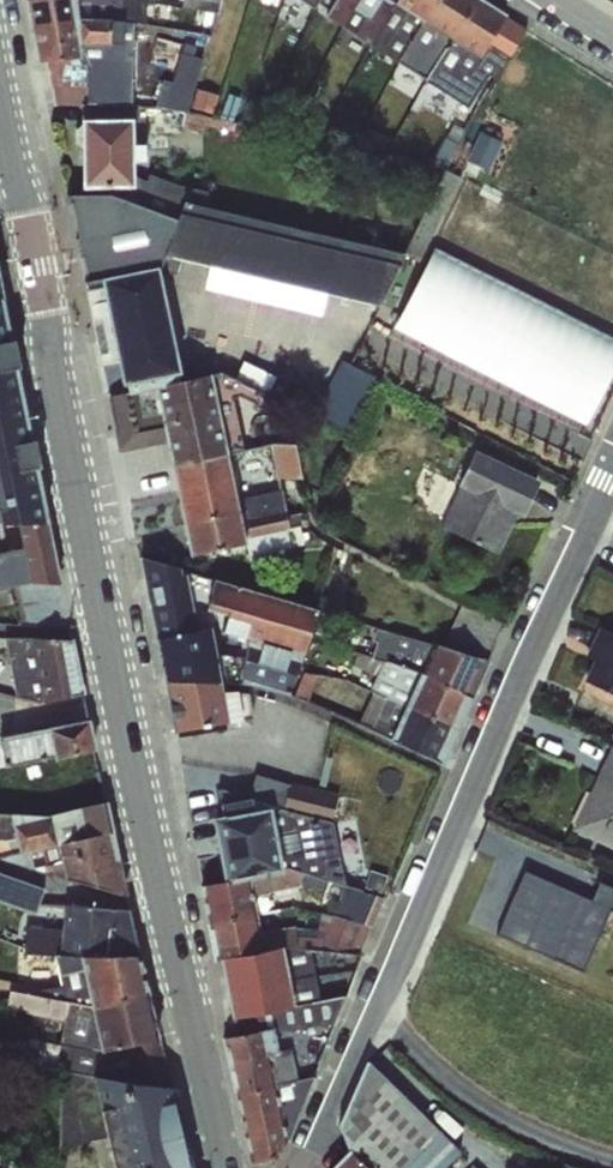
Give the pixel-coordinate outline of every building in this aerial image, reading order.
[(24,1),(27,23),(123,22),(124,0),(31,0),(24,1)] [(224,11),(228,0),(194,0),(194,2),(224,11)] [(313,10),(319,0),(297,0),(313,10)] [(324,17),(340,27),(358,0),(335,0),(324,17)] [(352,35),(369,45),(396,0),(374,0),(352,35)] [(437,0),(396,0),(369,45),(395,62),(437,0)] [(474,0),(437,0),(395,62),(424,80),(474,0)] [(424,80),(465,105),(488,75),(494,77),(524,31),(476,0),(474,0),(424,80)] [(123,43),(123,22),(27,23),(35,62),(79,57),(78,39),(123,43)] [(163,102),(217,112),(221,92),(202,88),(210,51),(187,46),(180,78),(168,76),(163,102)] [(406,332),(597,417),(612,382),(612,326),(442,250),(406,332)] [(126,386),(127,394),(180,381),(157,269),(97,280),(120,386),(126,386)] [(222,372),(180,381),(127,394),(105,398),(113,438),(118,456),(165,448),(170,466),(227,456),(245,449),(228,386),(214,385),(213,384),(226,380),(222,372)] [(321,415),(355,429),(373,386),(339,372),(321,415)] [(275,441),(279,478),(307,476),(304,439),(275,441)] [(521,518),(540,482),(475,451),(440,527),(497,554),(516,516),(521,518)] [(170,466),(183,525),(285,505),(281,489),(238,500),(227,456),(170,466)] [(287,514),(285,505),(183,525),(186,554),(245,542),(248,557),(291,545),(291,530),(305,525),(301,511),(287,514)] [(30,583),(22,544),(18,525),(0,523),(0,589),(30,583)] [(22,544),(30,583),(58,584),(46,524),(18,525),(22,544)] [(154,639),(196,630),(185,575),(180,576),(179,568),(139,558),(154,638),(154,639)] [(223,566),(218,581),(236,586),(241,571),(223,566)] [(236,586),(218,581),(212,579),(205,611),(226,616),(221,632),(246,640),(244,657),(239,685),(251,686),(288,695),(303,654),(317,611),(236,586)] [(461,602),(442,647),(486,660),(503,624),(461,602)] [(582,658),(592,662),(582,681),(612,696),(612,635),(595,627),(582,658)] [(196,630),(154,639),(164,682),(219,684),(214,654),(210,628),(196,630)] [(376,640),(371,658),(386,662),(419,673),(423,675),(435,644),(394,634),(379,630),(376,640)] [(34,655),(43,704),(81,694),(70,640),(32,638),(3,638),(6,660),(8,660),(34,655)] [(435,644),(423,675),(470,697),(486,660),(442,647),(435,644)] [(244,657),(214,654),(219,684),(239,685),(244,657)] [(386,662),(371,658),(355,654),(352,667),(377,678),(369,692),(372,694),(403,708),(404,706),(419,673),(386,662)] [(34,655),(8,660),(12,681),(19,681),(23,700),(37,705),(43,704),(34,655)] [(302,672),(292,697),(307,703),(317,675),(302,672)] [(419,673),(404,706),(455,730),(470,697),(423,675),(419,673)] [(219,684),(164,682),(175,733),(226,722),(224,711),(221,692),(219,684)] [(232,693),(221,692),(224,711),(236,709),(232,693)] [(403,708),(372,694),(358,724),(369,730),(388,741),(403,708)] [(403,708),(388,741),(439,763),(455,730),(404,706),(403,708)] [(86,721),(46,728),(54,756),(55,761),(93,751),(86,721)] [(46,728),(0,739),(0,769),(4,768),(54,756),(46,728)] [(570,830),(612,851),(612,744),(611,743),(570,830)] [(254,774),(246,800),(246,801),(270,808),(271,811),(279,809),(330,822),(338,796),(292,781),(290,785),(254,774)] [(246,801),(246,800),(219,805),(221,817),(270,808),(246,801)] [(105,802),(79,808),(85,837),(112,832),(105,802)] [(0,814),(0,840),(5,840),(14,838),(19,855),(59,845),(58,844),(85,837),(79,808),(63,812),(46,817),(9,815),(0,814)] [(270,808),(221,817),(210,819),(223,882),(228,881),(228,883),(247,879),(282,871),(281,869),(271,811),(270,808)] [(279,809),(271,811),(281,869),(287,867),(327,881),(342,885),(361,892),(382,898),(387,899),(397,875),(369,862),(365,873),(340,866),(338,858),(330,822),(279,809)] [(112,832),(85,837),(58,844),(59,845),(68,880),(124,896),(112,832)] [(68,880),(59,845),(19,855),(14,838),(5,840),(0,840),(0,859),(68,880)] [(282,871),(247,879),(250,897),(272,892),(274,900),(299,895),(321,901),(327,881),(287,867),(281,869),(282,871)] [(34,914),(37,906),(49,907),(44,889),(0,875),(0,903),(34,914)] [(228,881),(223,882),(200,885),(208,923),(253,914),(250,897),(247,879),(228,883),(228,881)] [(546,960),(581,976),(609,911),(612,913),(612,889),(597,881),(590,898),(547,880),(517,948),(518,948),(546,960)] [(342,885),(333,916),(370,926),(382,898),(361,892),(342,885)] [(86,957),(90,907),(65,906),(63,934),(26,929),(23,954),(53,957),(52,955),(78,957),(86,957)] [(90,907),(86,957),(138,956),(127,910),(90,907)] [(294,927),(257,933),(260,952),(282,947),(282,948),(296,950),(351,955),(358,955),(370,926),(333,916),(320,913),(316,930),(294,927)] [(253,914),(208,923),(215,962),(221,961),(220,959),(260,952),(257,933),(253,914)] [(282,947),(260,952),(220,959),(221,961),(232,1019),(263,1013),(293,1006),(282,948),(282,947)] [(296,950),(282,948),(293,1006),(345,996),(342,979),(355,975),(351,955),(296,950)] [(546,960),(518,948),(514,956),(542,968),(546,960)] [(21,984),(20,993),(90,1007),(78,957),(52,955),(53,957),(57,975),(57,978),(56,978),(21,984)] [(86,957),(78,957),(90,1007),(90,1009),(147,994),(138,956),(86,957)] [(20,993),(8,991),(0,989),(0,1005),(5,1006),(4,1010),(62,1021),(59,1041),(100,1053),(90,1009),(90,1007),(20,993)] [(147,994),(90,1009),(100,1053),(158,1040),(147,994)] [(293,1006),(263,1013),(265,1029),(272,1028),(304,1023),(335,1021),(345,996),(293,1006)] [(304,1023),(272,1028),(276,1054),(277,1054),(309,1050),(326,1049),(338,1021),(335,1021),(304,1023)] [(272,1028),(265,1029),(223,1038),(229,1062),(268,1055),(276,1054),(272,1028)] [(59,1041),(2,1029),(0,1039),(0,1058),(44,1067),(44,1087),(61,1091),(60,1070),(87,1076),(103,1079),(100,1053),(59,1041)] [(158,1040),(100,1053),(103,1079),(108,1080),(169,1088),(158,1040)] [(276,1054),(268,1055),(275,1086),(288,1082),(313,1076),(326,1049),(309,1050),(277,1054),(276,1054)] [(268,1055),(229,1062),(236,1095),(275,1087),(275,1086),(268,1055)] [(365,1062),(336,1125),(348,1155),(350,1153),(364,1167),(475,1167),(365,1062)] [(103,1079),(87,1076),(108,1167),(184,1167),(168,1100),(175,1100),(173,1087),(169,1088),(108,1080),(103,1079)] [(288,1082),(275,1086),(275,1087),(282,1119),(287,1142),(313,1076),(288,1082)] [(275,1087),(236,1095),(244,1128),(282,1119),(275,1087)] [(282,1119),(244,1128),(252,1163),(278,1157),(275,1145),(287,1142),(282,1119)] [(348,1155),(334,1167),(364,1167),(350,1153),(348,1155)]
